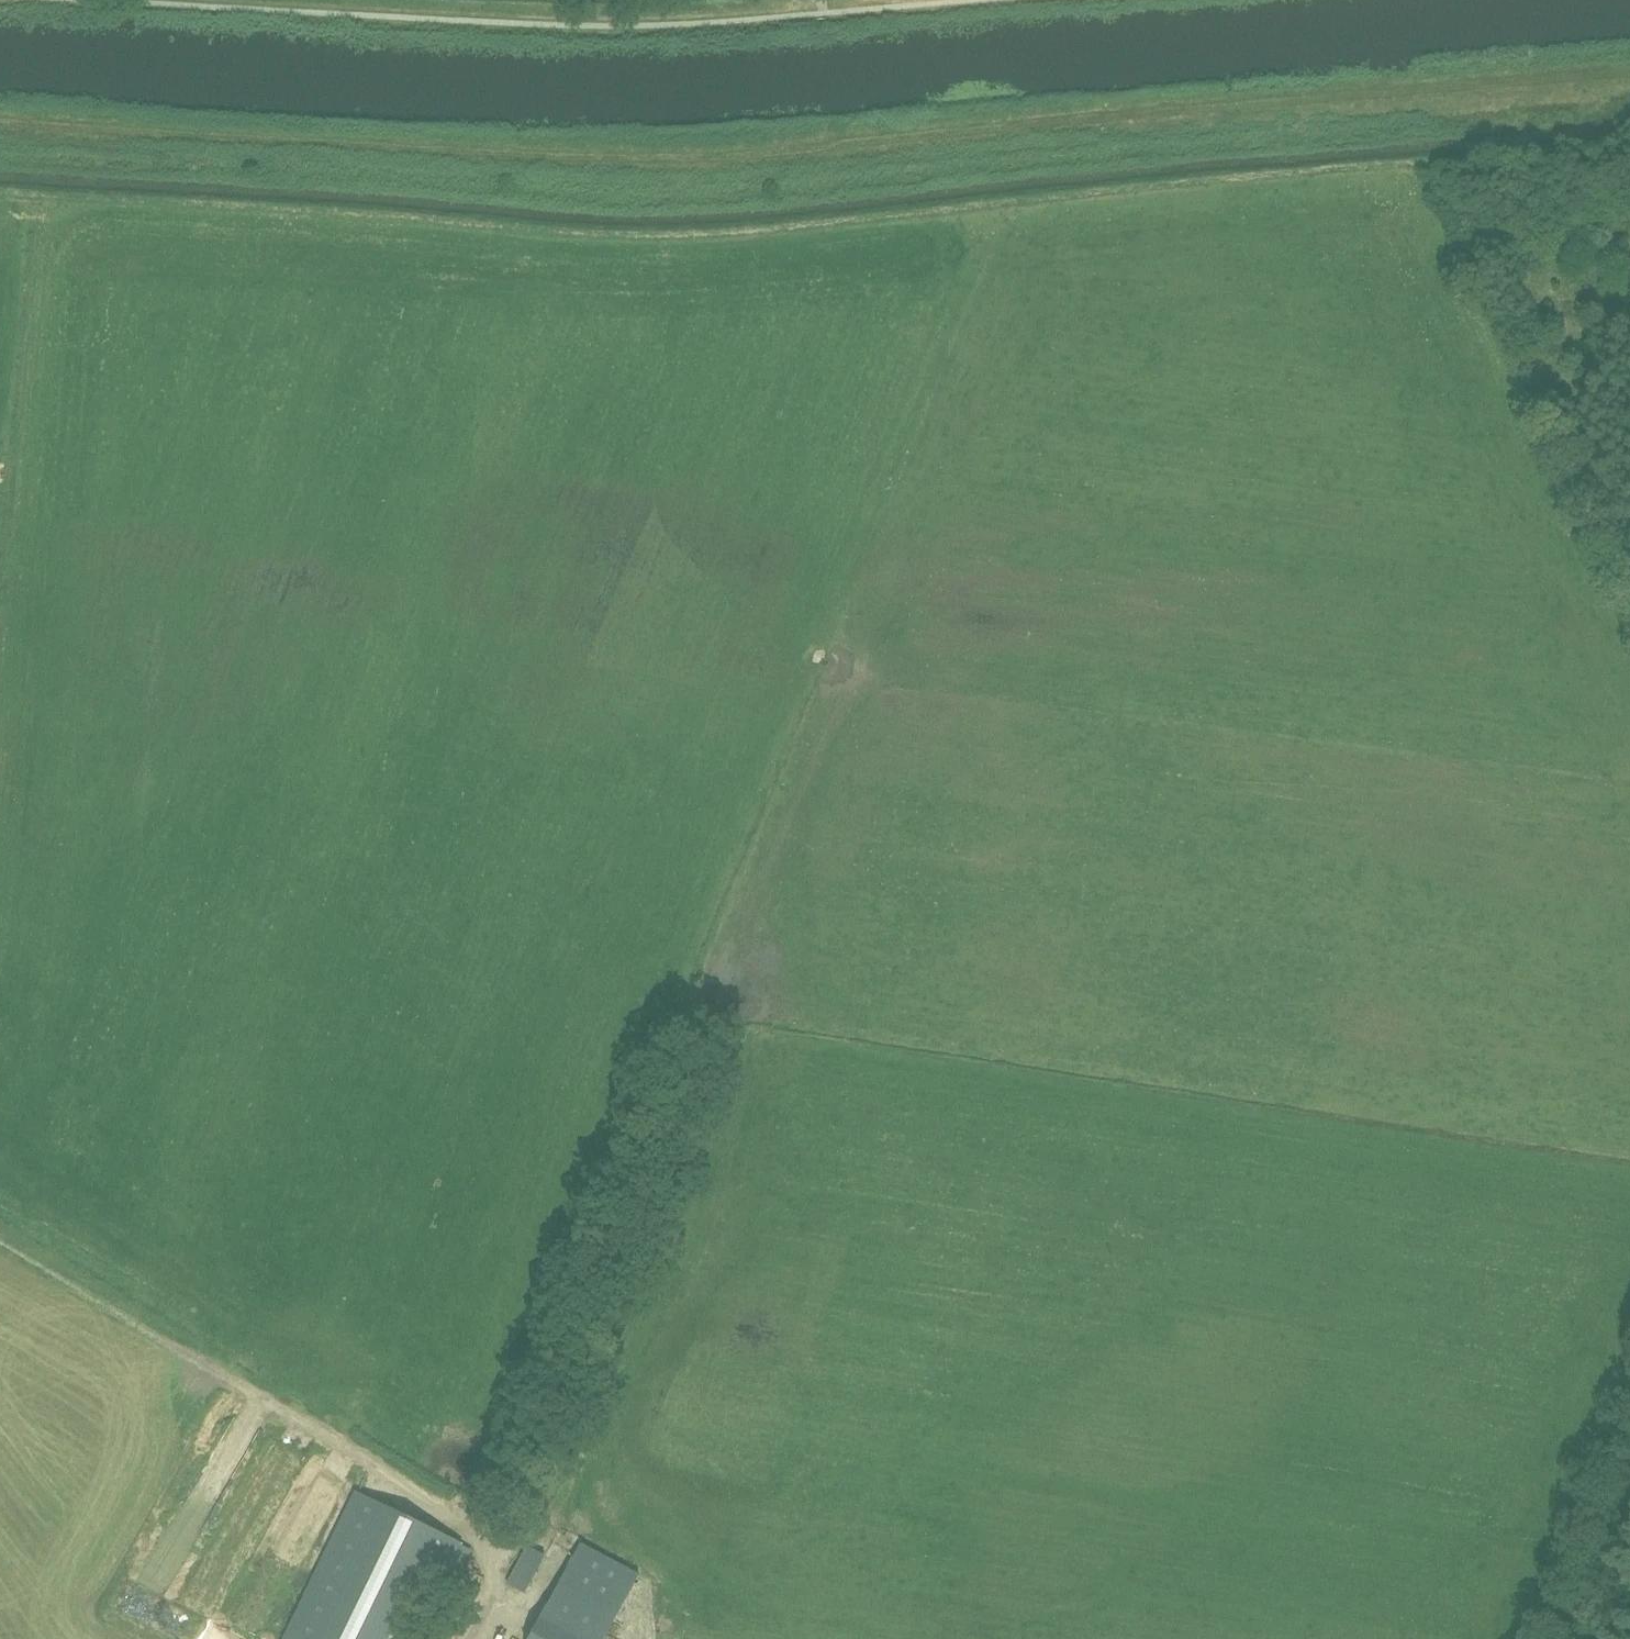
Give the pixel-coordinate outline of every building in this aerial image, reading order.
[(356,1492),(357,1490),(294,1459),(216,1619),(257,1638),(414,1638),(448,1570),(459,1575),(470,1552),(459,1547),(460,1543),(356,1492)] [(532,1573),(551,1532),(532,1524),(513,1564),(532,1573)] [(639,1575),(580,1543),(528,1638),(604,1638),(639,1575)] [(165,1611),(177,1591),(167,1585),(155,1605),(165,1611)]
